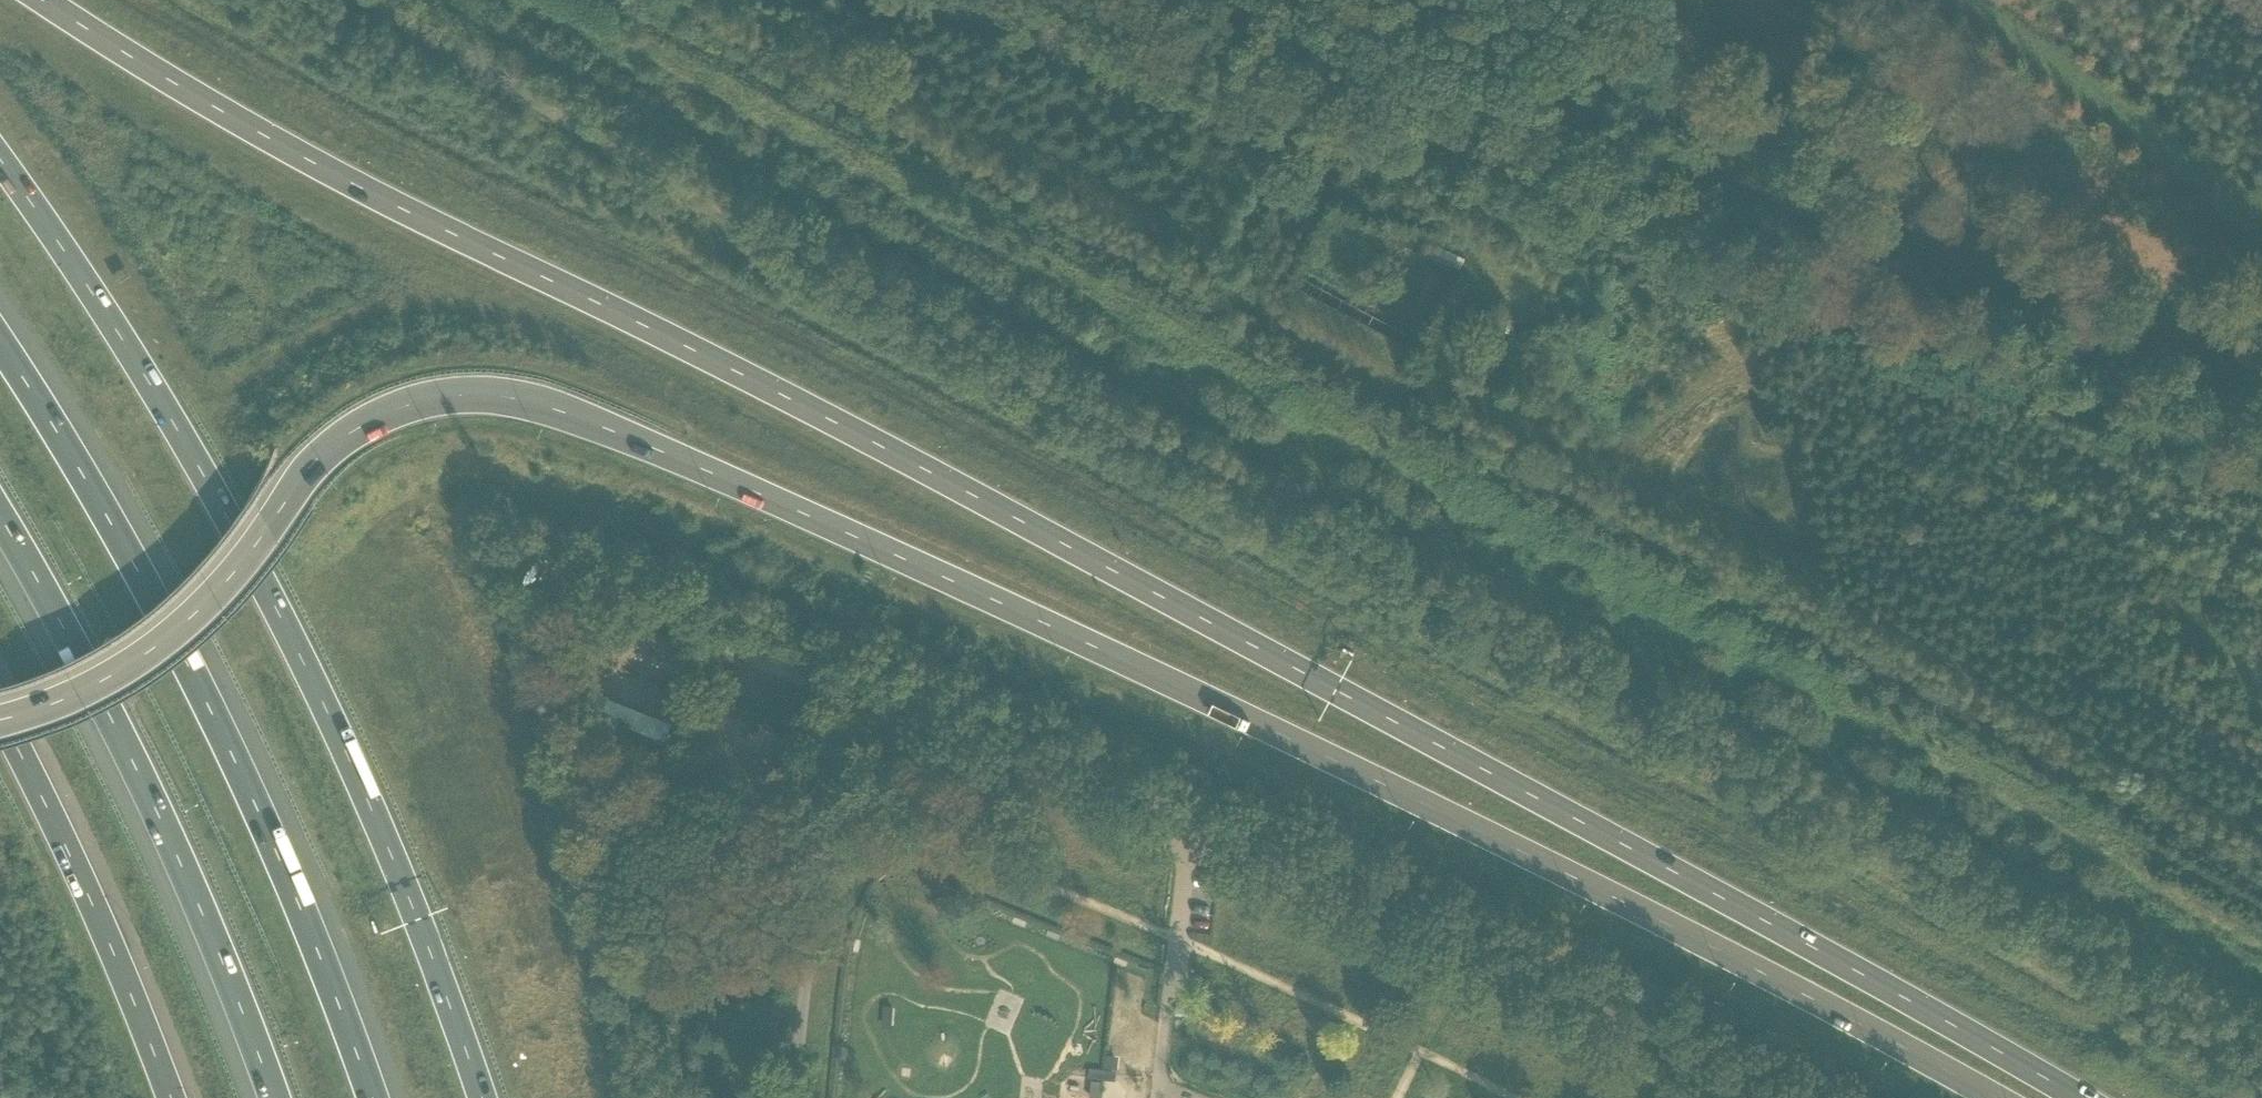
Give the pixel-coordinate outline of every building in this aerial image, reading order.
[(1435,245),(1430,257),(1459,271),(1465,259),(1435,245)] [(625,773),(644,727),(615,714),(595,761),(625,773)] [(1097,1097),(1119,1097),(1121,1069),(1094,1067),(1093,1097),(1097,1097)]
